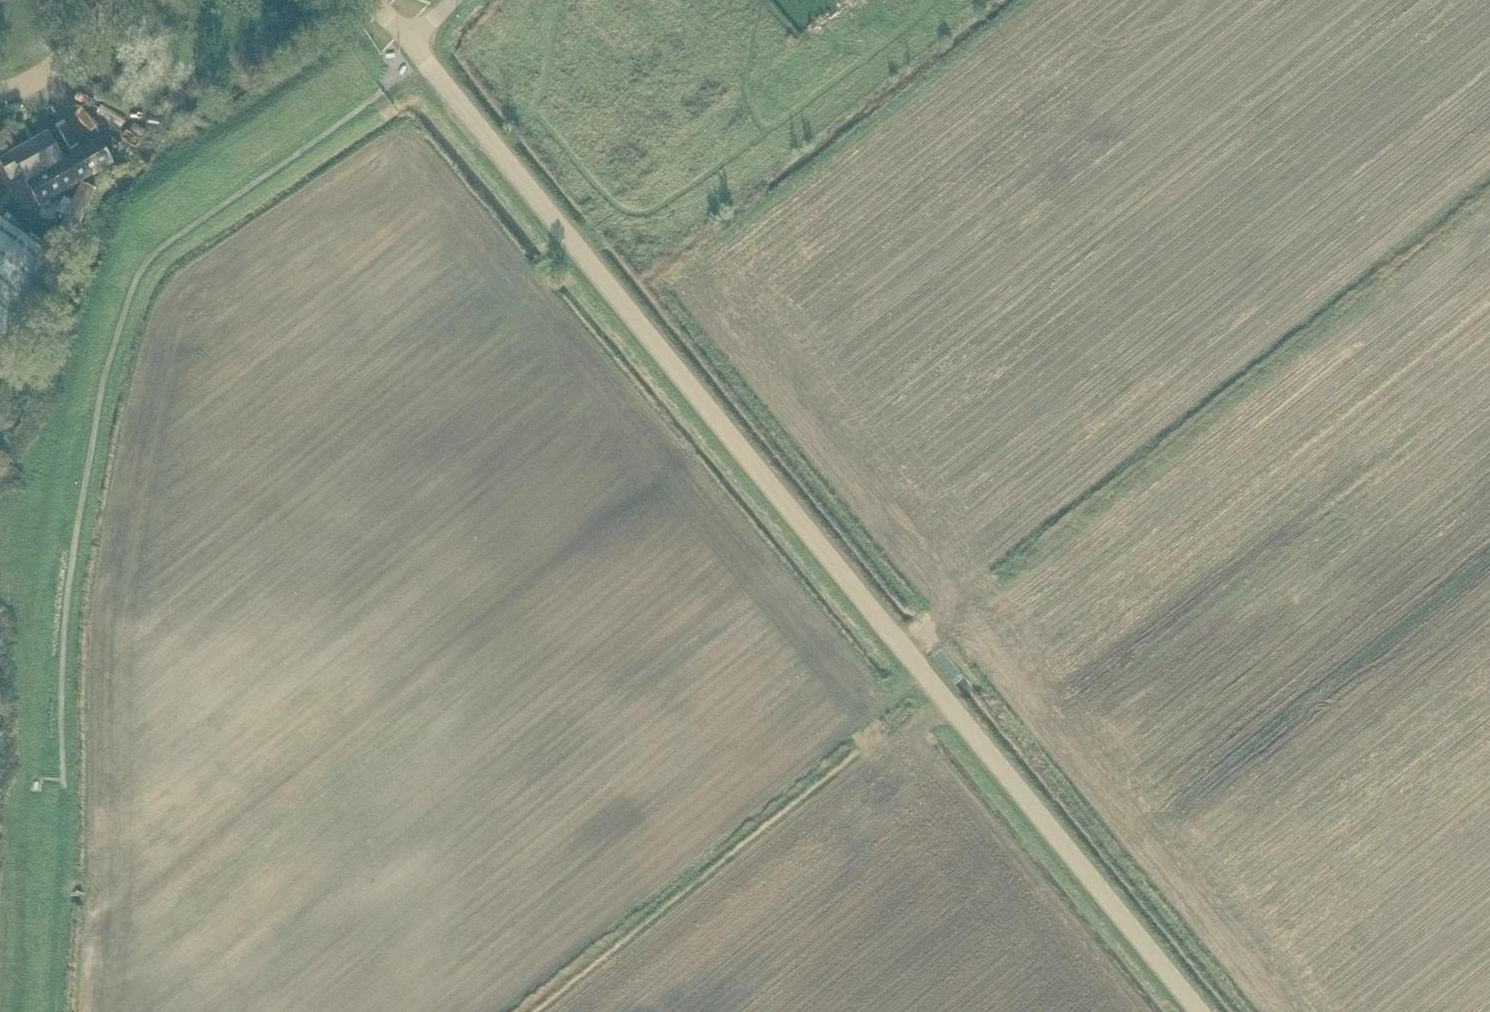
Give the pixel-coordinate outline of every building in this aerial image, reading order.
[(63,160),(57,149),(49,136),(12,157),(1,164),(12,183),(22,177),(39,208),(53,200),(116,165),(100,140),(63,160)] [(65,199),(58,214),(67,218),(60,232),(76,239),(97,191),(82,185),(74,202),(65,199)] [(12,346),(5,341),(60,267),(0,223),(0,362),(12,346)]
